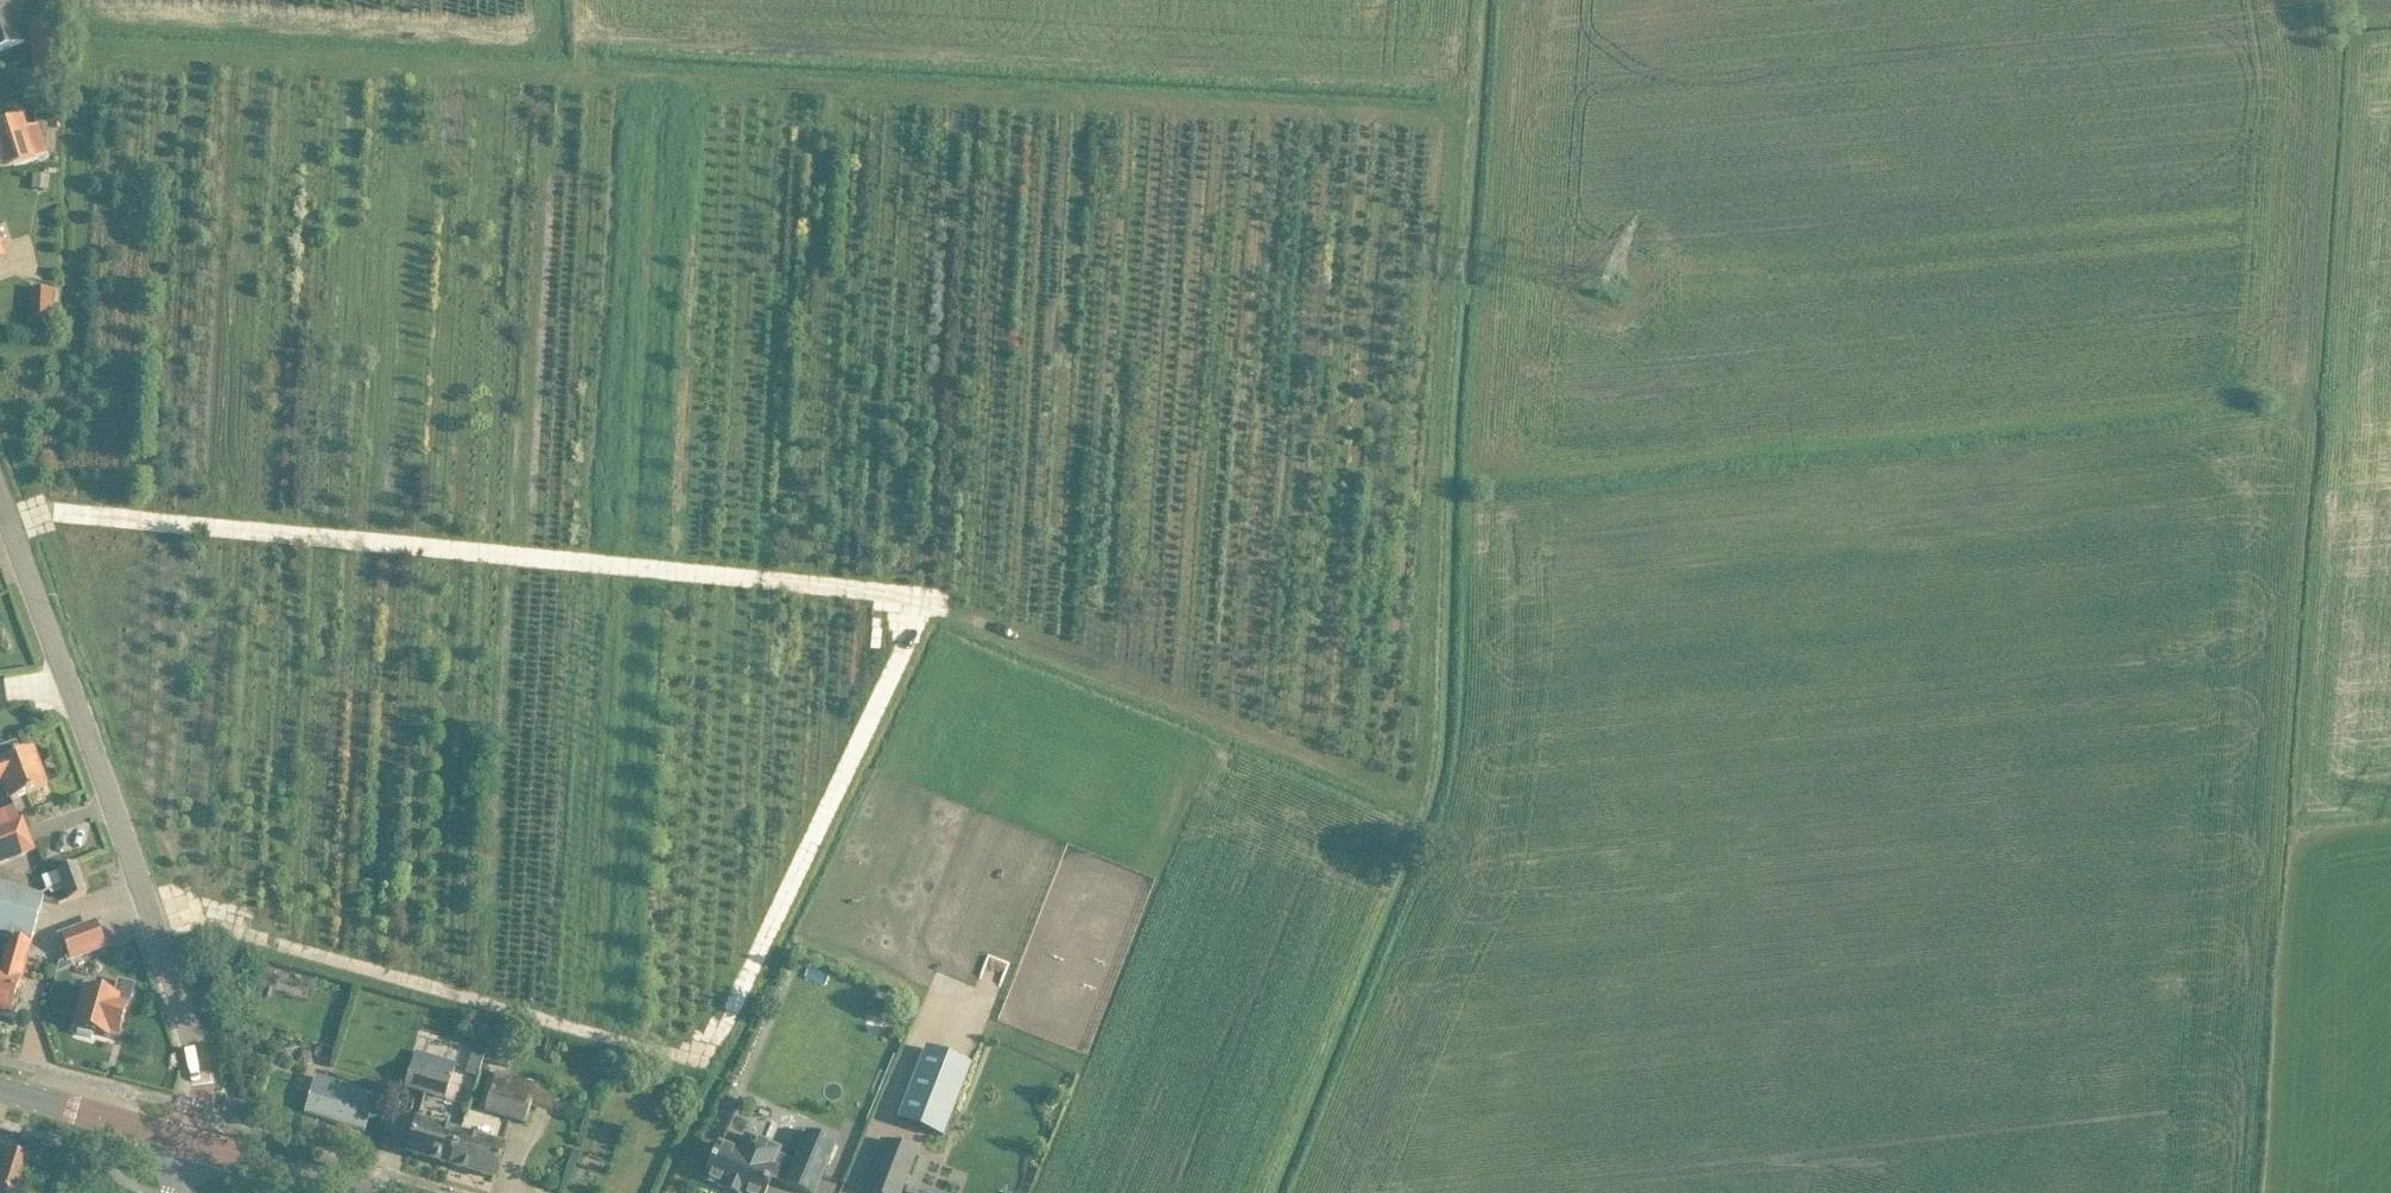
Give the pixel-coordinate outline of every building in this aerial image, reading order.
[(11,0),(0,0),(0,52),(24,44),(11,0)] [(29,22),(34,69),(58,67),(53,20),(29,22)] [(4,170),(47,155),(38,127),(26,131),(22,117),(0,124),(0,158),(4,170)] [(28,321),(51,322),(53,292),(30,291),(28,321)] [(1,775),(11,801),(47,787),(33,749),(20,754),(16,743),(0,749),(0,775),(1,775)] [(32,851),(21,821),(0,829),(0,863),(32,851)] [(87,895),(76,865),(58,871),(69,901),(87,895)] [(44,900),(0,886),(0,935),(11,938),(4,960),(0,959),(0,1009),(4,1010),(7,1009),(12,1010),(24,968),(44,900)] [(96,922),(60,934),(70,961),(106,948),(96,922)] [(75,1028),(76,1028),(78,1029),(77,1034),(92,1038),(94,1034),(107,1037),(107,1036),(104,1035),(106,1030),(120,1034),(127,1006),(133,987),(120,983),(116,996),(87,987),(75,1028)] [(481,1020),(477,1034),(488,1037),(492,1023),(481,1020)] [(926,1050),(898,1120),(943,1138),(970,1067),(926,1050)] [(403,1087),(444,1100),(455,1064),(414,1051),(403,1087)] [(485,1111),(525,1123),(538,1082),(496,1071),(485,1111)] [(306,1115),(363,1132),(374,1095),(324,1080),(319,1099),(311,1096),(306,1115)] [(406,1154),(450,1167),(460,1134),(416,1121),(406,1154)] [(835,1144),(807,1132),(785,1184),(806,1192),(814,1192),(835,1144)] [(460,1134),(450,1167),(494,1179),(504,1146),(460,1134)] [(776,1170),(772,1168),(779,1151),(747,1137),(739,1154),(719,1146),(704,1181),(724,1189),(724,1191),(728,1192),(766,1192),(776,1170)] [(916,1153),(887,1141),(867,1192),(901,1192),(916,1153)]
